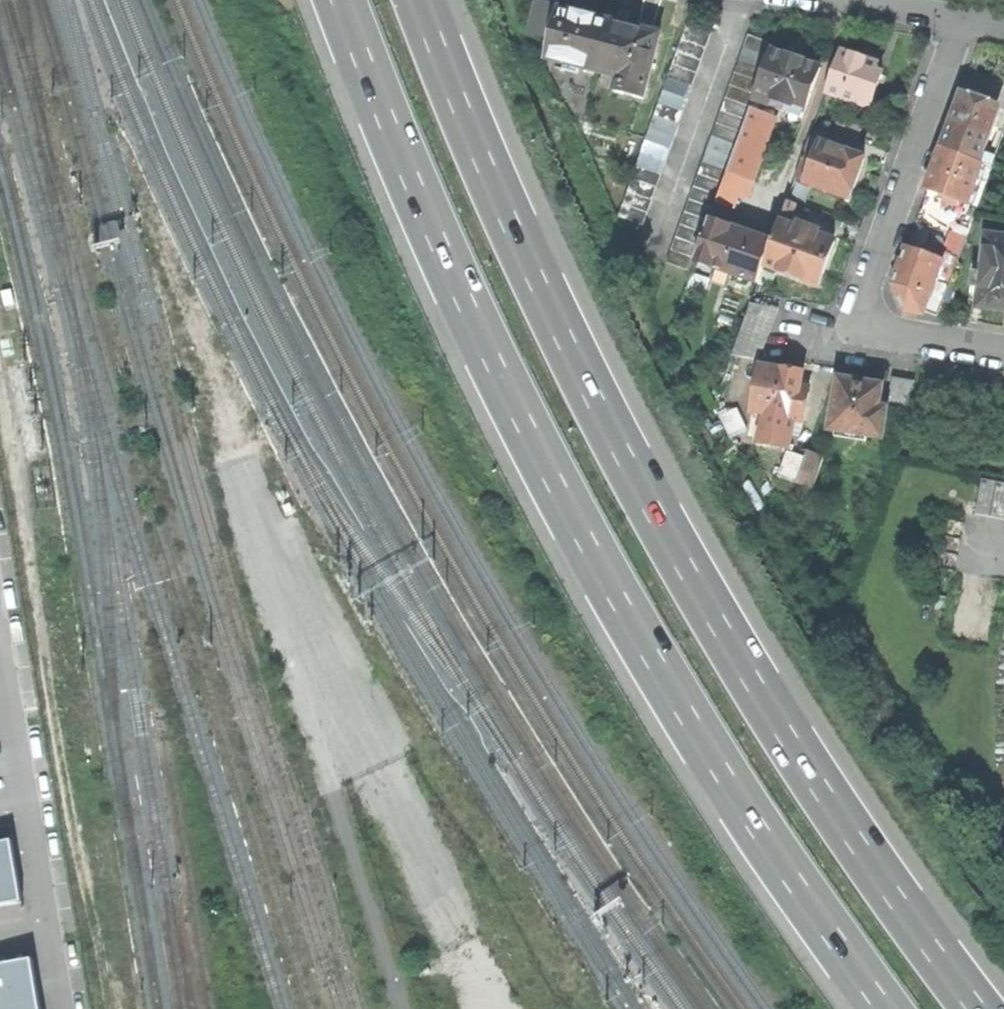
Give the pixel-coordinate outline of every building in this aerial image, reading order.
[(551,37),(558,8),(537,3),(530,32),(551,37)] [(596,72),(609,21),(583,14),(558,8),(551,37),(545,60),(596,72)] [(644,136),(617,215),(642,224),(712,20),(687,11),(680,32),(644,136)] [(633,27),(609,21),(596,72),(616,77),(613,92),(642,99),(658,33),(633,27)] [(747,32),(667,263),(692,272),(696,261),(710,221),(713,213),(733,156),(749,107),(751,99),(769,50),(772,41),(747,32)] [(795,60),(769,50),(751,99),(784,111),(781,118),(798,125),(818,68),(795,60)] [(840,51),(825,93),(855,103),(852,109),(861,112),(863,106),(870,108),(882,74),(874,71),(877,64),(859,57),(840,51)] [(951,126),(942,149),(980,163),(984,153),(996,117),(958,104),(951,126)] [(766,114),(749,107),(733,156),(749,162),(766,114)] [(836,132),(863,142),(867,128),(841,119),(836,132)] [(795,180),(804,183),(818,143),(825,145),(826,143),(809,138),(795,180)] [(818,143),(804,183),(850,199),(857,179),(864,159),(825,145),(818,143)] [(935,169),(928,189),(948,196),(961,201),(968,203),(983,163),(980,163),(942,149),(935,169)] [(995,157),(984,153),(980,163),(983,163),(992,167),(995,157)] [(733,156),(713,213),(735,221),(739,210),(734,208),(738,194),(748,197),(760,165),(749,162),(733,156)] [(961,201),(948,196),(946,202),(959,206),(961,201)] [(787,202),(780,223),(789,226),(797,205),(787,202)] [(749,234),(710,221),(696,261),(757,283),(764,266),(772,242),(749,234)] [(772,242),(764,266),(819,285),(827,262),(834,242),(819,237),(821,231),(797,223),(795,228),(789,226),(780,223),(772,242)] [(952,232),(944,254),(959,259),(967,237),(952,232)] [(978,307),(1001,310),(1003,310),(1003,237),(987,235),(982,272),(981,288),(978,307)] [(894,285),(905,311),(924,314),(925,311),(934,284),(943,260),(907,248),(901,265),(894,285)] [(934,284),(948,289),(958,260),(944,256),(943,260),(934,284)] [(972,287),(981,288),(982,272),(974,271),(972,287)] [(711,281),(692,275),(688,290),(706,296),(711,281)] [(948,289),(934,284),(925,311),(939,316),(948,289)] [(751,304),(732,356),(760,360),(779,308),(751,304)] [(760,367),(753,414),(770,416),(797,421),(805,422),(810,390),(801,389),(803,373),(783,370),(760,367)] [(892,377),(887,409),(904,411),(915,381),(892,377)] [(839,379),(831,431),(883,439),(887,409),(879,407),(883,386),(860,382),(839,379)] [(730,439),(747,431),(737,410),(729,414),(726,410),(718,414),(730,439)] [(797,421),(770,416),(761,445),(790,450),(797,421)] [(821,457),(807,451),(795,483),(810,488),(821,457)] [(977,513),(1003,518),(1003,481),(985,477),(977,513)] [(23,902),(12,841),(0,843),(0,906),(23,902)] [(32,959),(0,965),(0,1008),(41,1008),(32,959)]
